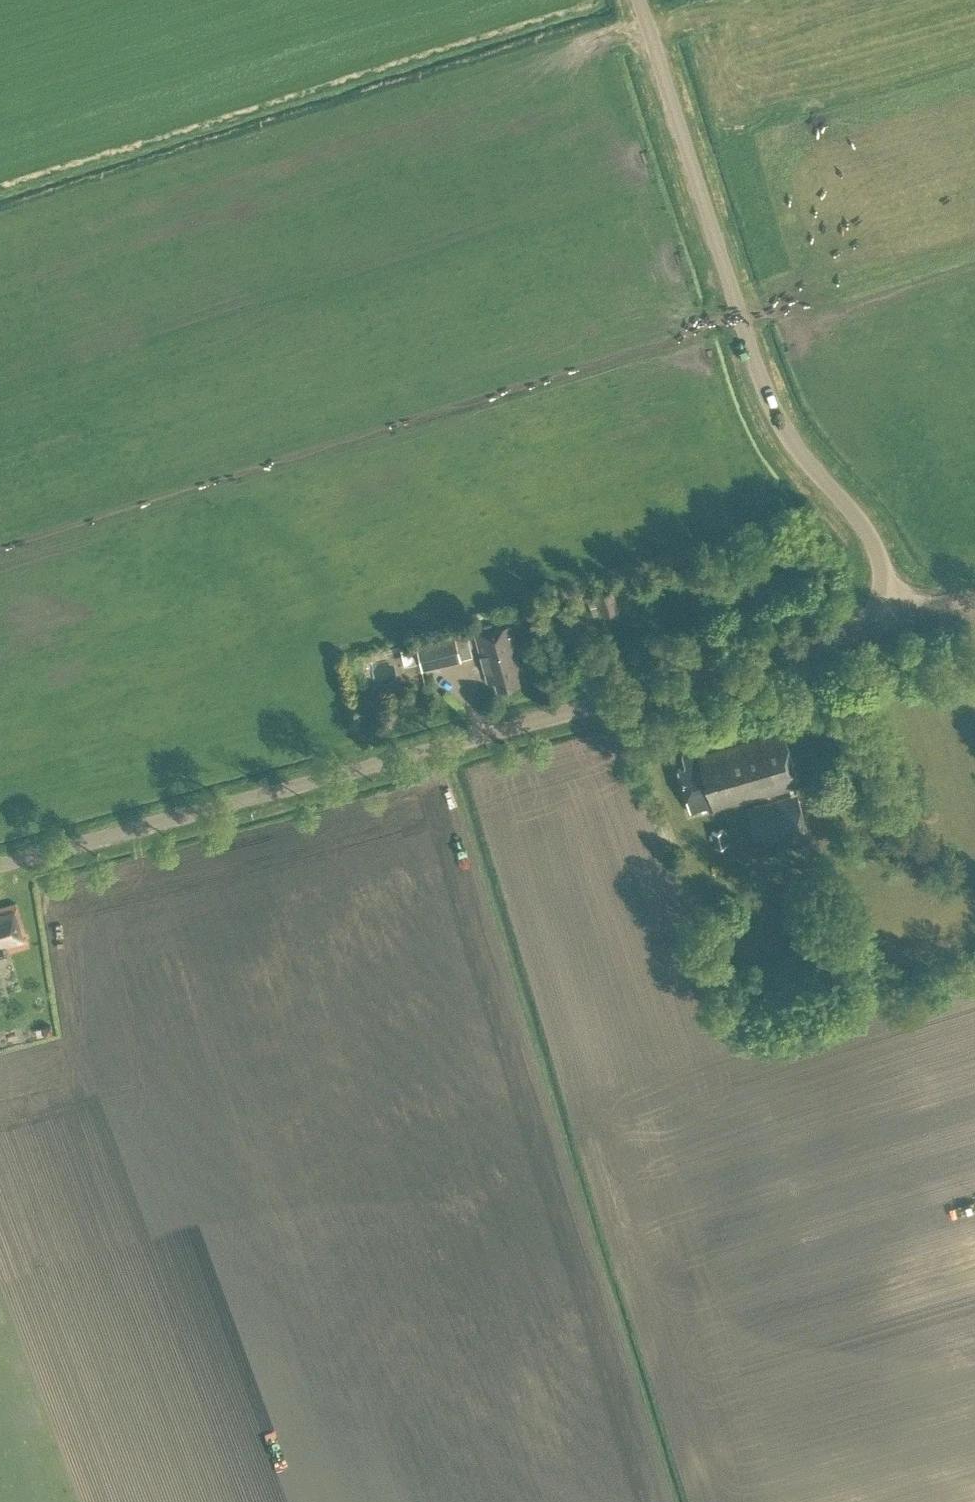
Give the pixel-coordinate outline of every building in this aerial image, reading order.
[(611,585),(594,592),(601,611),(618,605),(611,585)] [(524,680),(510,624),(475,633),(488,681),(495,679),(497,687),(524,680)] [(421,667),(461,659),(473,656),(467,631),(455,633),(415,644),(419,657),(421,667)] [(799,786),(782,724),(696,748),(697,749),(682,753),(685,765),(678,767),(690,810),(712,804),(713,808),(789,787),(791,794),(747,806),(759,851),(795,842),(798,853),(812,849),(795,787),(799,786)] [(724,826),(712,829),(715,843),(728,840),(724,826)] [(28,945),(15,902),(0,906),(0,953),(28,945)]
